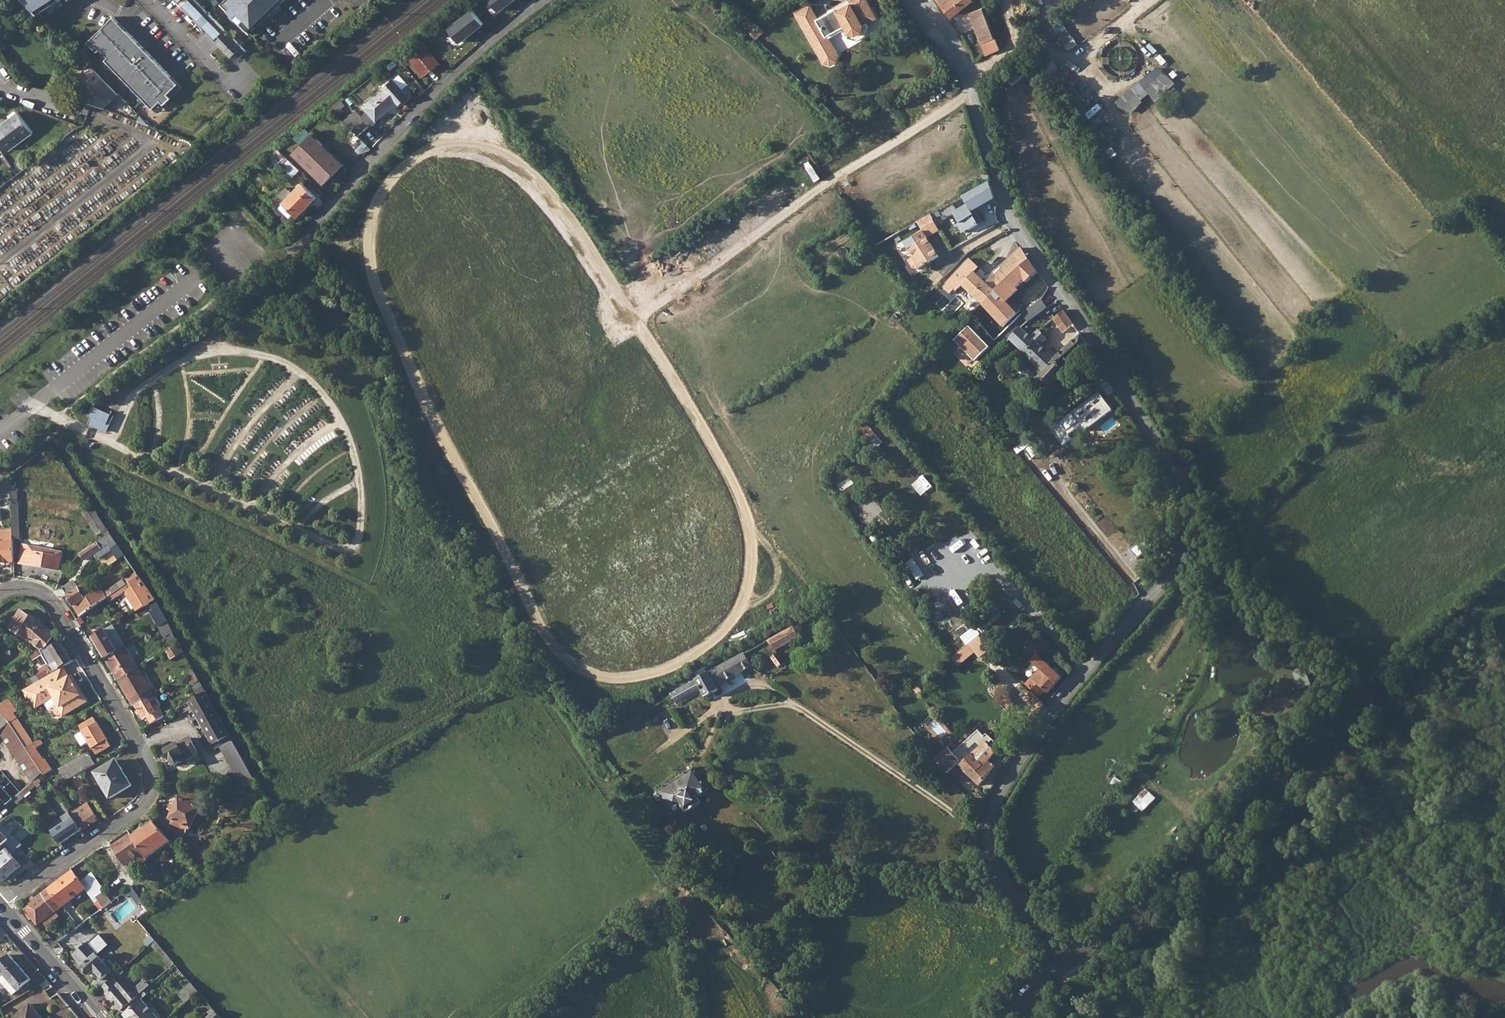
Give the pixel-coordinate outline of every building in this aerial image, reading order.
[(39,13),(59,0),(27,0),(39,13)] [(184,7),(200,24),(217,41),(233,59),(236,55),(239,58),(241,60),(248,53),(228,32),(211,14),(197,0),(192,0),(184,7)] [(226,3),(251,29),(281,0),(229,0),(226,3)] [(495,14),(516,0),(486,0),(495,14)] [(795,15),(824,63),(831,65),(837,61),(838,55),(827,37),(844,26),(849,34),(855,36),(861,32),(863,26),(876,18),(865,0),(852,0),(848,2),(849,5),(837,12),(835,10),(818,21),(809,7),(795,15)] [(950,17),(974,0),(937,0),(950,17)] [(982,8),(969,13),(983,56),(997,51),(998,51),(993,38),(982,8)] [(471,9),(445,29),(457,45),(483,26),(471,9)] [(114,18),(89,42),(98,52),(101,49),(109,57),(106,60),(154,108),(161,101),(165,104),(182,87),(114,18)] [(1049,21),(1040,27),(1045,35),(1054,28),(1049,21)] [(431,69),(420,55),(424,52),(418,44),(404,55),(421,76),(431,69)] [(424,52),(420,55),(431,69),(435,65),(424,52)] [(398,54),(394,57),(404,70),(408,67),(398,54)] [(1130,115),(1152,96),(1157,101),(1177,84),(1161,66),(1118,101),(1130,115)] [(362,106),(367,111),(374,120),(376,121),(396,103),(398,105),(409,96),(402,88),(407,83),(399,74),(362,106)] [(103,81),(86,96),(107,104),(117,95),(103,81)] [(107,104),(86,96),(82,101),(102,108),(103,109),(107,104)] [(341,100),(330,108),(337,116),(343,111),(341,108),(344,105),(341,100)] [(354,110),(342,120),(357,136),(362,131),(368,126),(360,117),(354,110)] [(367,111),(360,117),(368,126),(374,120),(367,111)] [(0,127),(0,138),(10,151),(33,133),(20,114),(9,122),(8,121),(0,127)] [(362,131),(357,136),(365,144),(370,139),(362,131)] [(312,134),(292,153),(324,184),(343,165),(312,134)] [(188,139),(179,146),(184,152),(192,145),(191,143),(188,139)] [(278,149),(263,160),(270,167),(275,164),(276,165),(286,158),(278,149)] [(284,166),(293,175),(299,168),(291,159),(284,166)] [(0,181),(0,189),(15,177),(11,173),(0,181)] [(286,188),(279,194),(284,200),(282,203),(297,217),(317,197),(302,183),(291,192),(286,188)] [(954,200),(916,221),(927,238),(938,232),(939,233),(955,223),(954,222),(963,216),(954,200)] [(997,206),(995,200),(987,203),(988,209),(997,206)] [(916,221),(890,237),(901,254),(927,238),(916,221)] [(1024,249),(1001,270),(1009,279),(1025,265),(1031,260),(1024,249)] [(946,291),(942,295),(950,303),(959,295),(956,292),(961,287),(966,291),(976,299),(982,304),(1009,279),(1001,270),(987,282),(975,272),(978,268),(969,259),(941,287),(946,291)] [(1009,279),(982,304),(1002,327),(1004,325),(1008,330),(1003,334),(1010,340),(1026,324),(1029,321),(1016,304),(1014,305),(1013,302),(1009,305),(1004,299),(1025,279),(1027,281),(1039,272),(1031,260),(1025,265),(1009,279)] [(1047,284),(1034,294),(1045,309),(1058,300),(1047,284)] [(1058,300),(1045,309),(1052,320),(1065,311),(1058,300)] [(1065,311),(1052,320),(1062,334),(1074,325),(1065,311)] [(1026,324),(1010,340),(1022,353),(1034,342),(1030,338),(1031,337),(1026,332),(1030,328),(1026,324)] [(978,361),(992,347),(971,326),(957,340),(978,361)] [(1036,344),(1025,355),(1043,373),(1038,378),(1049,388),(1066,371),(1062,367),(1087,346),(1081,335),(1054,358),(1042,346),(1048,339),(1039,330),(1031,337),(1030,338),(1034,342),(1036,344)] [(1034,342),(1022,353),(1025,355),(1036,344),(1034,342)] [(1102,392),(1053,428),(1064,442),(1084,427),(1087,431),(1115,410),(1102,392)] [(112,416),(94,408),(90,418),(92,419),(89,426),(105,433),(108,426),(111,427),(117,414),(113,413),(112,416)] [(863,423),(856,428),(867,443),(874,438),(863,423)] [(16,471),(11,476),(12,499),(12,503),(19,503),(19,492),(18,492),(18,477),(17,477),(16,471)] [(0,485),(0,500),(12,499),(11,476),(0,485)] [(19,503),(12,503),(13,530),(13,538),(21,538),(19,503)] [(93,507),(83,513),(98,536),(103,533),(105,537),(111,534),(93,507)] [(14,562),(13,538),(13,530),(0,531),(0,562),(14,562)] [(105,537),(80,553),(84,560),(108,545),(118,560),(125,555),(111,534),(105,537)] [(63,552),(24,545),(20,562),(59,570),(63,552)] [(915,559),(909,562),(919,579),(925,576),(915,559)] [(127,584),(108,598),(110,602),(133,587),(138,596),(131,600),(137,611),(150,604),(155,600),(139,576),(127,584)] [(79,587),(68,595),(81,617),(108,598),(127,584),(123,579),(105,592),(102,587),(92,594),(86,598),(84,595),(79,587)] [(64,588),(68,595),(79,587),(75,581),(64,588)] [(155,600),(150,604),(154,611),(151,613),(159,627),(168,622),(160,607),(155,600)] [(9,631),(42,651),(45,649),(55,636),(43,625),(43,624),(21,611),(9,631)] [(168,622),(159,627),(165,638),(174,633),(168,622)] [(113,625),(106,630),(119,652),(126,647),(113,625)] [(792,625),(768,639),(774,650),(798,636),(792,625)] [(106,630),(94,637),(106,659),(119,652),(106,630)] [(978,634),(970,641),(974,646),(982,639),(978,634)] [(42,651),(32,656),(35,661),(43,656),(49,666),(37,673),(41,681),(63,668),(73,661),(61,642),(50,649),(48,647),(45,649),(42,651)] [(180,644),(167,652),(171,660),(185,652),(180,644)] [(119,652),(106,659),(119,680),(138,669),(139,668),(126,647),(119,652)] [(744,652),(670,693),(671,696),(676,704),(702,691),(705,697),(720,689),(717,684),(752,665),(744,652)] [(778,666),(784,662),(776,652),(770,656),(778,666)] [(1046,693),(1060,677),(1035,654),(1030,660),(1038,668),(1030,678),(1043,690),(1046,693)] [(41,681),(30,687),(35,695),(30,697),(37,708),(54,698),(58,706),(56,707),(55,711),(57,715),(61,716),(63,715),(64,716),(88,702),(73,676),(69,678),(63,668),(41,681)] [(1301,689),(1313,684),(1307,668),(1295,673),(1301,689)] [(138,669),(119,680),(134,706),(135,705),(148,697),(152,695),(150,691),(151,690),(138,669)] [(194,669),(185,675),(192,685),(200,681),(194,669)] [(1043,690),(1030,678),(1024,684),(1031,691),(1036,697),(1043,690)] [(200,681),(192,685),(198,697),(206,692),(200,681)] [(30,687),(23,691),(28,699),(30,697),(35,695),(30,687)] [(1031,691),(1024,698),(1039,713),(1044,705),(1036,697),(1031,691)] [(188,702),(188,703),(201,726),(220,716),(213,703),(206,692),(198,697),(188,702)] [(148,697),(135,705),(148,727),(165,717),(161,710),(162,707),(154,694),(152,695),(148,697)] [(0,705),(0,711),(10,723),(19,735),(27,748),(34,743),(18,718),(21,716),(10,699),(0,705)] [(0,711),(0,732),(10,723),(0,711)] [(220,716),(201,726),(215,751),(224,745),(221,740),(230,735),(220,716)] [(94,718),(80,726),(83,732),(82,732),(89,743),(92,749),(93,749),(97,754),(111,746),(107,740),(108,739),(98,723),(97,723),(94,718)] [(0,732),(0,733),(33,782),(43,773),(27,748),(19,735),(10,723),(0,732)] [(89,743),(82,732),(76,736),(82,746),(89,743)] [(230,735),(221,740),(224,745),(247,786),(259,787),(230,735)] [(188,739),(167,751),(175,766),(188,759),(189,758),(198,753),(190,738),(189,739),(188,739)] [(34,743),(27,748),(43,773),(45,775),(52,770),(46,760),(45,760),(37,748),(44,744),(41,739),(34,743)] [(970,754),(959,765),(978,784),(995,765),(988,759),(996,751),(984,740),(973,751),(969,747),(967,750),(970,754)] [(947,747),(934,757),(946,771),(952,766),(957,761),(959,765),(970,754),(967,750),(964,747),(959,749),(952,752),(947,747)] [(89,752),(65,767),(69,774),(71,779),(78,775),(85,771),(96,765),(89,752)] [(999,752),(992,760),(997,764),(1004,757),(999,752)] [(117,760),(95,773),(111,799),(132,786),(117,760)] [(65,767),(59,770),(67,782),(71,779),(69,774),(65,767)] [(676,779),(656,792),(670,813),(682,806),(686,811),(701,802),(698,795),(708,789),(694,768),(676,779)] [(85,771),(78,775),(82,782),(86,779),(88,777),(88,775),(85,771)] [(78,775),(71,779),(79,791),(86,787),(82,782),(78,775)] [(33,782),(24,790),(27,794),(33,789),(34,788),(34,786),(34,783),(33,782)] [(2,799),(6,805),(13,799),(0,785),(0,801),(2,799)] [(1144,811),(1157,798),(1148,789),(1135,802),(1144,811)] [(24,790),(16,798),(20,802),(27,795),(27,794),(24,790)] [(176,805),(172,812),(169,820),(173,823),(170,830),(184,836),(187,828),(190,830),(200,807),(179,797),(176,805)] [(71,810),(69,812),(72,816),(73,818),(82,831),(83,832),(100,820),(88,804),(74,814),(71,810)] [(63,818),(49,827),(61,845),(82,831),(73,818),(66,823),(64,820),(63,818)] [(28,825),(26,822),(7,837),(0,829),(0,849),(28,825)] [(154,822),(132,837),(147,859),(172,842),(167,837),(154,822)] [(5,881),(22,866),(13,855),(24,846),(21,842),(33,831),(28,825),(0,849),(0,875),(5,881)] [(171,834),(167,837),(172,842),(174,845),(177,841),(171,834)] [(132,837),(130,835),(113,846),(126,866),(138,858),(141,863),(147,859),(132,837)] [(73,870),(50,888),(63,906),(87,889),(73,870)] [(118,886),(107,894),(112,901),(123,893),(118,886)] [(28,910),(33,918),(39,925),(43,922),(56,912),(63,906),(50,888),(35,899),(29,903),(28,910)] [(105,891),(97,896),(104,908),(113,901),(112,901),(107,894),(105,891)] [(31,920),(33,918),(28,910),(29,903),(35,899),(33,896),(25,902),(24,911),(31,920)] [(56,912),(43,922),(48,928),(60,918),(56,912)] [(90,942),(98,952),(108,944),(100,934),(90,942)] [(151,935),(144,941),(149,947),(150,946),(156,941),(151,935)] [(156,941),(150,946),(156,954),(163,949),(156,941)] [(90,975),(91,974),(94,971),(97,975),(102,981),(112,972),(97,954),(98,952),(90,942),(74,956),(83,966),(90,975)] [(5,975),(18,991),(19,991),(32,980),(10,955),(0,964),(0,969),(5,975)] [(5,975),(0,979),(0,980),(13,995),(18,991),(5,975)] [(102,989),(122,1011),(138,996),(147,989),(142,984),(134,990),(124,979),(118,984),(113,979),(102,989)] [(192,983),(178,995),(186,1004),(200,992),(192,983)] [(122,1011),(128,1017),(157,1017),(152,1012),(138,996),(122,1011)] [(798,999),(787,1008),(792,1015),(804,1005),(798,999)] [(15,1017),(42,1017),(31,1005),(15,1017)] [(152,1012),(157,1017),(159,1017),(161,1016),(155,1010),(152,1012)]
